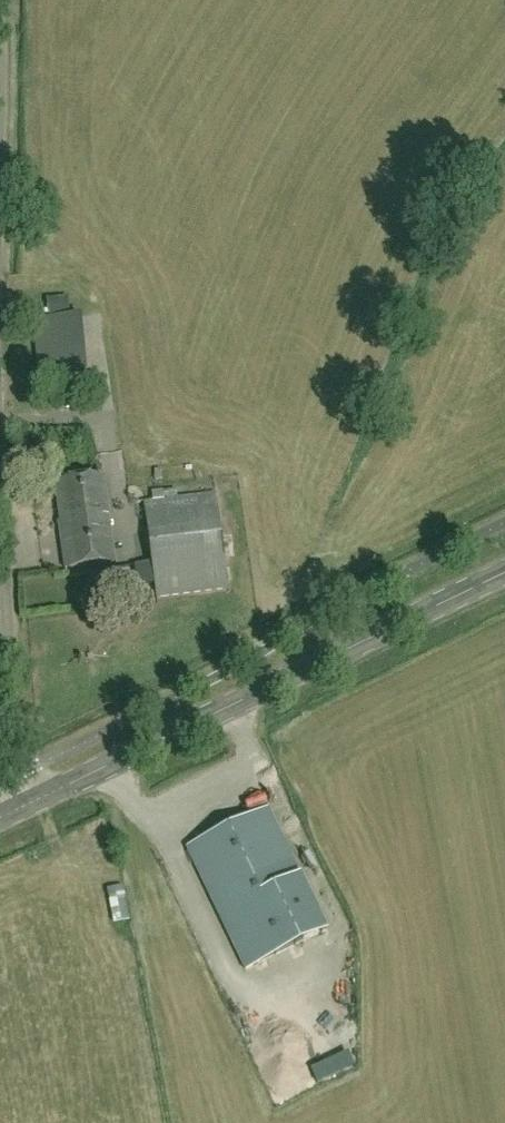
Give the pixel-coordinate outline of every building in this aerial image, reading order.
[(97,350),(111,347),(105,318),(92,321),(97,350)] [(73,386),(72,374),(37,377),(39,389),(73,386)] [(65,569),(115,563),(102,476),(55,483),(61,523),(59,524),(65,569)] [(155,599),(227,590),(215,495),(144,503),(155,599)] [(244,970),(326,931),(267,809),(186,849),(244,970)] [(109,892),(118,917),(130,912),(121,888),(109,892)]
